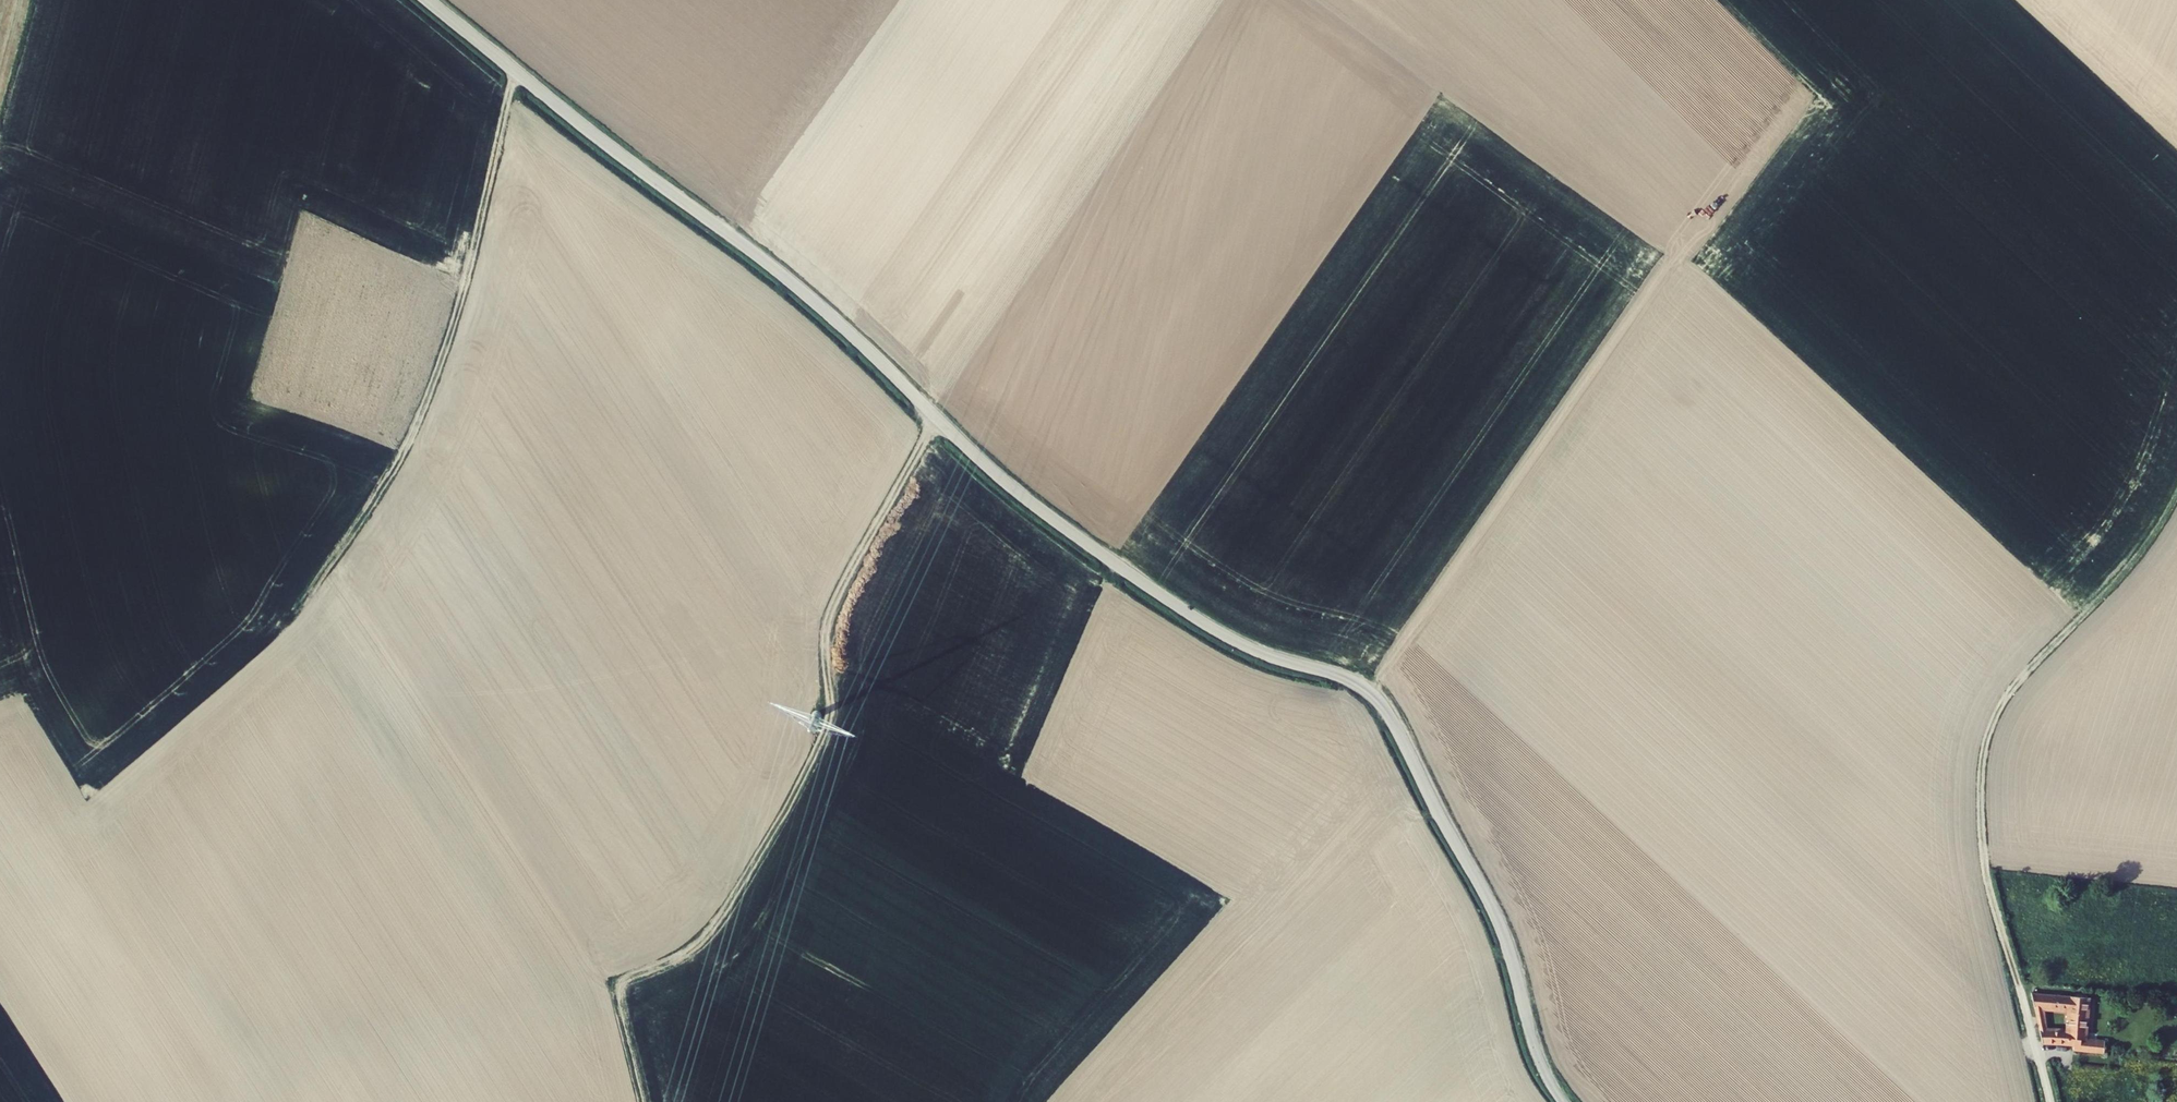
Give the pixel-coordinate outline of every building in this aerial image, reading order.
[(2093,990),(2034,984),(2041,1011),(2049,1008),(2047,1000),(2072,1001),(2071,1021),(2052,1020),(2051,1015),(2042,1017),(2047,1035),(2077,1036),(2076,1041),(2108,1044),(2109,1032),(2090,1030),(2093,990)] [(2049,1008),(2041,1011),(2042,1017),(2051,1015),(2049,1008)]
